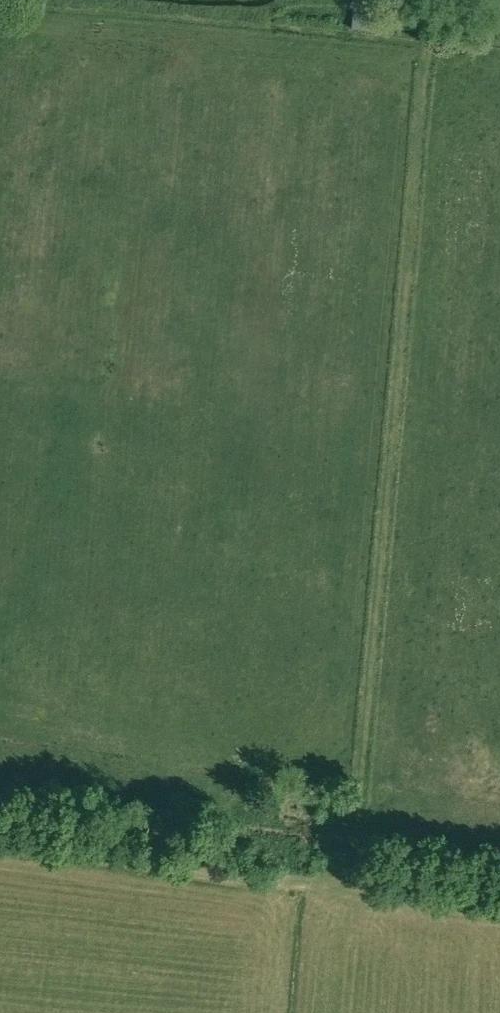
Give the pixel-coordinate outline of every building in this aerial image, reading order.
[(352,7),(355,7),(377,9),(378,0),(353,0),(352,7)] [(353,28),(376,30),(377,9),(355,7),(353,28)]
